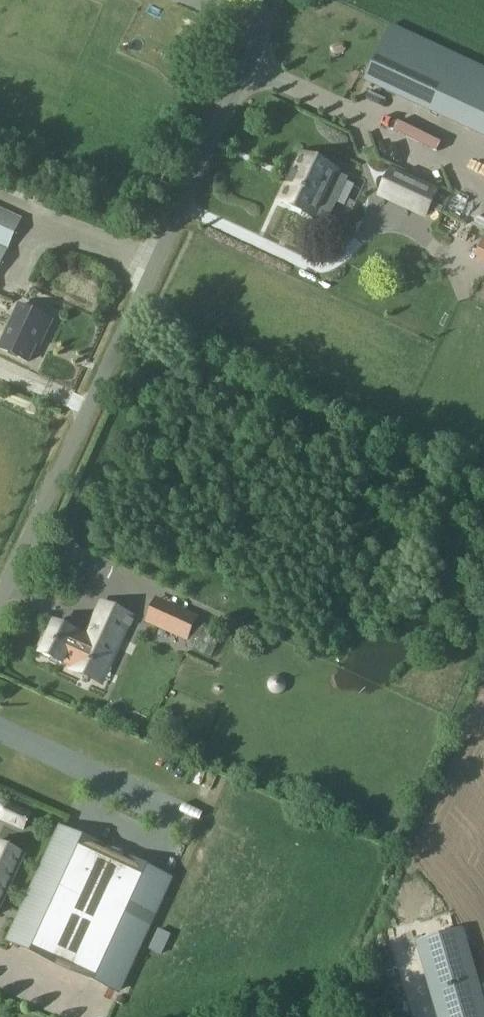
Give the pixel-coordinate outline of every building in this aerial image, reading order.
[(368,77),(458,118),(483,131),(483,70),(481,68),(391,26),(368,77)] [(350,179),(301,157),(288,185),(292,186),(284,203),(312,216),(321,197),(338,205),(350,179)] [(425,219),(440,189),(391,166),(377,196),(425,219)] [(22,219),(0,209),(0,267),(22,219)] [(483,262),(483,236),(474,258),(483,262)] [(51,321),(18,306),(0,345),(0,350),(28,362),(40,335),(44,337),(51,321)] [(80,658),(107,670),(131,617),(101,603),(85,639),(75,636),(76,634),(54,624),(41,653),(62,663),(62,664),(75,668),(80,658)] [(166,605),(157,625),(188,640),(197,619),(166,605)] [(197,626),(187,648),(210,658),(220,637),(197,626)] [(31,814),(0,803),(0,821),(25,831),(31,814)] [(9,941),(54,962),(106,850),(61,829),(9,941)] [(25,856),(0,844),(0,911),(25,856)] [(74,972),(123,994),(175,882),(126,859),(74,972)] [(416,943),(437,1016),(483,1016),(483,1000),(463,929),(416,943)]
